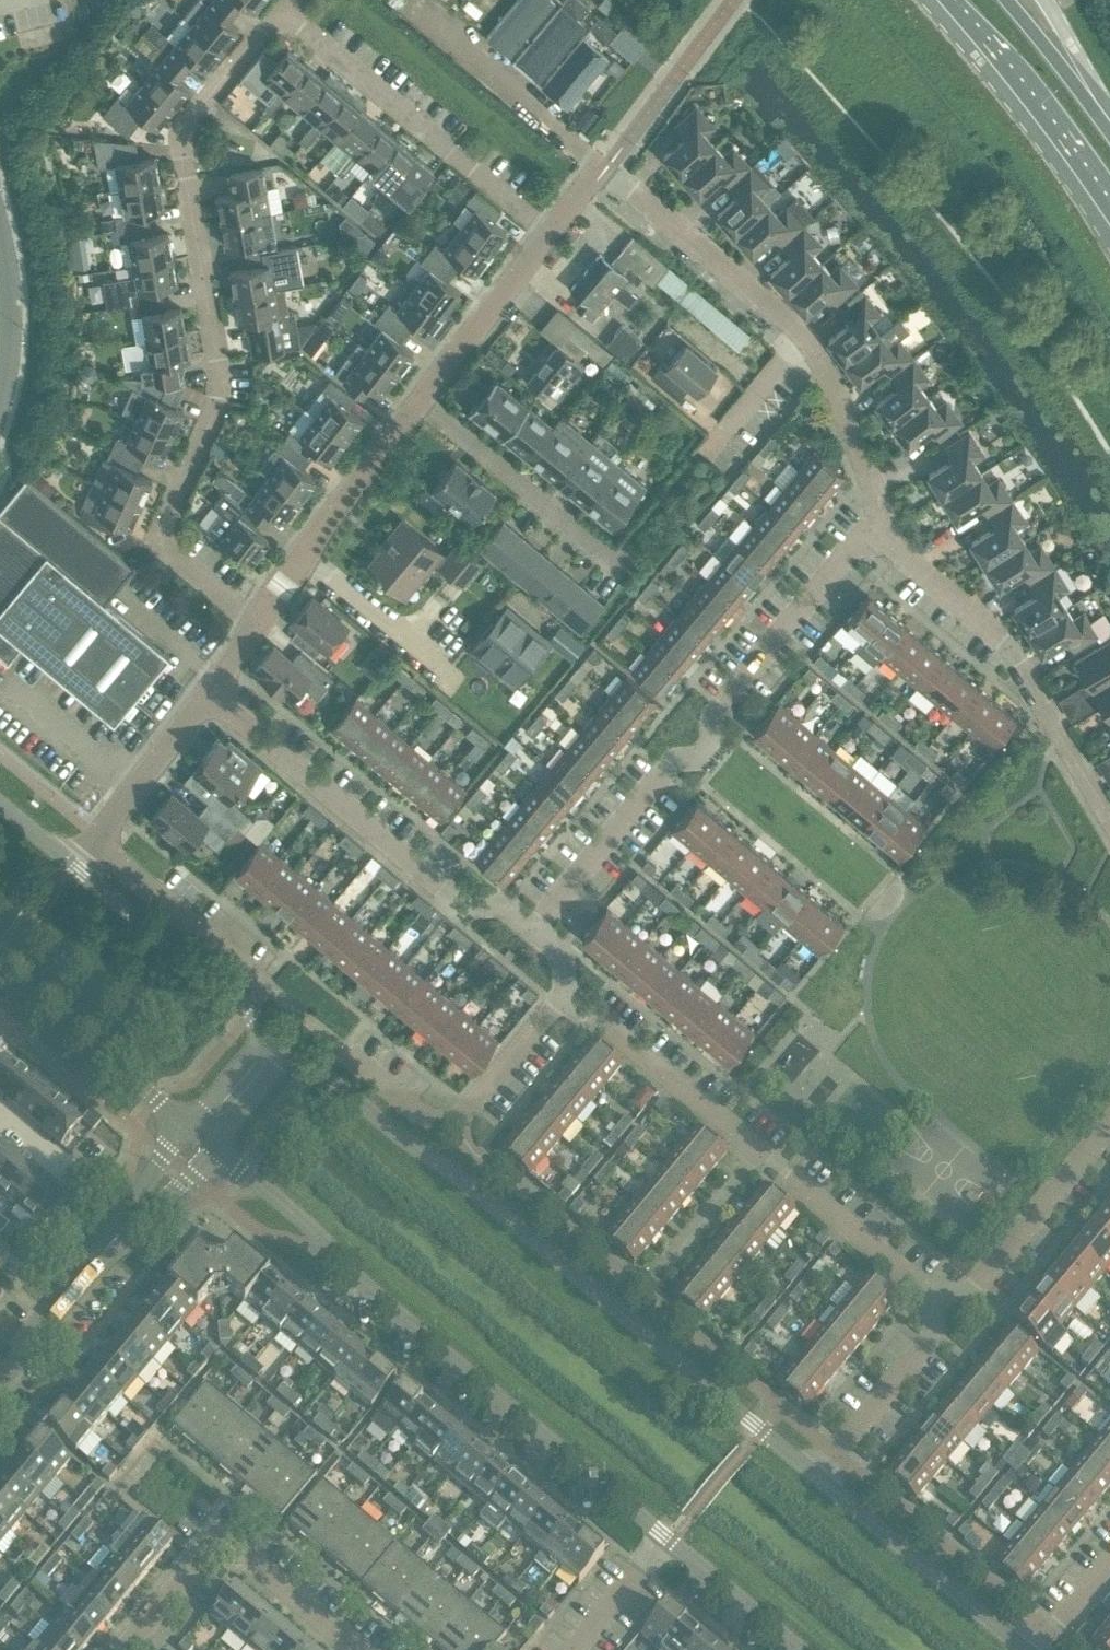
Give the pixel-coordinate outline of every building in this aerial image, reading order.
[(225,18),(233,9),(222,0),(202,0),(207,4),(191,23),(221,48),(238,29),(225,18)] [(233,9),(240,0),(222,0),(233,9)] [(254,10),(262,0),(242,0),(254,10)] [(454,11),(463,0),(441,0),(454,11)] [(457,14),(482,34),(510,0),(469,0),(457,14)] [(484,36),(508,56),(555,1),(554,0),(515,0),(484,36)] [(580,0),(564,0),(562,2),(580,17),(589,7),(580,0)] [(559,5),(511,60),(536,80),(582,24),(559,5)] [(632,61),(647,43),(624,23),(617,31),(599,16),(591,26),(632,61)] [(221,48),(191,23),(174,43),(166,36),(158,46),(179,65),(188,54),(205,68),(221,48)] [(588,31),(541,86),(565,106),(612,50),(588,31)] [(189,87),(172,73),(179,65),(158,46),(150,55),(158,62),(142,82),(172,107),(189,87)] [(265,111),(306,63),(287,48),(263,77),(250,66),(241,77),(269,100),(262,108),(265,111)] [(299,109),(324,78),(306,63),(265,111),(269,114),(284,96),(299,109)] [(302,142),(348,87),(330,72),(324,78),(299,109),(313,121),(299,139),(302,142)] [(172,107),(142,82),(126,101),(118,94),(101,114),(123,132),(139,112),(156,127),(172,107)] [(360,109),(366,102),(348,87),(302,142),(305,145),(320,127),(335,139),(360,109)] [(681,174),(714,144),(704,133),(713,125),(696,106),(675,126),(683,135),(663,154),(681,174)] [(378,123),(360,109),(335,139),(349,152),(343,160),(335,169),(338,172),(378,123)] [(371,169),(397,139),(378,123),(338,172),(342,175),(357,157),(371,169)] [(375,202),(415,154),(397,139),(371,169),(386,181),(371,199),(375,202)] [(728,185),(749,165),(732,147),(723,155),(714,144),(681,174),(699,193),(719,175),(728,185)] [(159,182),(155,160),(155,157),(133,160),(131,148),(103,153),(105,166),(116,164),(120,189),(159,182)] [(408,200),(433,170),(415,154),(375,202),(378,205),(393,187),(408,200)] [(734,232),(767,203),(758,192),(766,184),(749,165),(728,185),(737,195),(716,213),(734,232)] [(233,192),(217,195),(221,220),(271,211),(262,166),(229,172),(233,192)] [(163,207),(159,182),(120,189),(124,214),(114,216),(116,228),(144,223),(142,211),(163,207)] [(506,231),(489,218),(496,208),(474,191),(466,201),(474,207),(459,228),(490,252),(506,231)] [(781,243),(802,224),(785,206),(777,214),(767,203),(734,232),(752,252),(773,234),(781,243)] [(271,211),(221,220),(226,245),(247,242),(249,254),(277,249),(271,211)] [(172,257),(168,232),(146,235),(144,223),(116,228),(118,240),(129,239),(133,264),(172,257)] [(788,292),(820,262),(811,251),(820,243),(802,224),(781,243),(790,253),(770,272),(788,292)] [(475,272),(490,252),(459,228),(444,248),(435,241),(427,251),(450,268),(457,259),(475,272)] [(67,237),(72,269),(86,267),(81,235),(67,237)] [(750,335),(632,236),(621,249),(738,349),(750,335)] [(251,266),(230,270),(234,295),(283,286),(303,283),(297,245),(277,249),(249,254),(251,266)] [(444,312),(459,292),(442,278),(450,268),(427,251),(420,261),(428,268),(412,288),(444,312)] [(636,295),(630,290),(643,275),(617,253),(610,262),(599,253),(585,270),(613,294),(627,305),(636,295)] [(177,282),(172,257),(133,264),(138,288),(127,290),(129,304),(157,299),(155,286),(177,282)] [(835,303),(856,283),(839,265),(830,273),(820,262),(788,292),(805,311),(826,293),(835,303)] [(584,297),(577,306),(592,319),(613,294),(585,270),(571,286),(584,297)] [(283,286),(234,295),(239,320),(247,319),(253,354),(300,346),(296,323),(293,304),(286,305),(283,286)] [(428,332),(444,312),(412,288),(397,308),(389,301),(381,311),(403,328),(411,319),(428,332)] [(844,359),(879,333),(870,321),(880,314),(864,294),(842,311),(849,322),(828,338),(844,359)] [(185,332),(181,307),(159,310),(157,299),(129,304),(131,316),(142,314),(146,339),(185,332)] [(397,372),(413,352),(396,338),(403,328),(381,311),(373,321),(382,328),(366,348),(397,372)] [(557,342),(526,381),(541,393),(538,395),(551,405),(557,398),(584,364),(577,359),(585,349),(603,364),(612,353),(599,342),(576,322),(558,343),(557,342)] [(316,325),(313,323),(296,323),(301,345),(316,325)] [(626,360),(642,340),(622,323),(606,344),(626,360)] [(190,357),(185,332),(146,339),(151,364),(140,365),(142,378),(180,382),(177,360),(190,357)] [(889,374),(912,357),(897,337),(888,344),(879,333),(844,359),(860,381),(882,364),(889,374)] [(696,391),(716,367),(686,342),(667,364),(663,361),(651,376),(678,399),(689,385),(696,391)] [(397,372),(366,348),(351,368),(342,362),(334,372),(361,393),(369,383),(382,392),(397,372)] [(892,423),(927,396),(918,385),(928,377),(912,357),(889,374),(898,385),(876,402),(892,423)] [(183,410),(171,404),(180,382),(142,378),(137,389),(147,394),(138,413),(174,430),(183,410)] [(346,439),(361,419),(344,405),(352,395),(330,378),(307,408),(346,439)] [(646,487),(560,416),(552,425),(495,378),(469,409),(473,412),(474,416),(481,422),(485,422),(612,527),(646,487)] [(938,438),(961,420),(945,400),(936,408),(927,396),(892,423),(908,444),(930,427),(938,438)] [(346,439),(307,408),(306,409),(305,407),(289,427),(291,428),(283,438),(305,455),(309,459),(317,449),(330,459),(346,439)] [(142,448),(162,457),(174,430),(138,413),(126,440),(116,436),(111,447),(137,458),(142,448)] [(772,447),(780,438),(772,432),(765,441),(772,447)] [(942,495),(980,471),(972,459),(982,453),(969,432),(944,447),(951,458),(928,473),(942,495)] [(299,499),(315,479),(298,465),(305,455),(283,438),(275,449),(283,455),(268,475),(299,499)] [(765,456),(772,447),(765,441),(758,450),(765,456)] [(111,447),(106,458),(103,457),(93,480),(141,502),(151,479),(132,470),(137,458),(111,447)] [(844,475),(814,450),(798,469),(828,494),(844,475)] [(496,493),(455,460),(448,468),(444,469),(438,476),(439,480),(432,489),(472,522),(496,493)] [(742,483),(750,474),(742,468),(735,477),(742,483)] [(828,494),(798,469),(783,487),(813,512),(828,494)] [(987,514),(1011,498),(997,477),(988,484),(980,471),(942,495),(957,518),(980,503),(987,514)] [(284,519),(299,499),(268,475),(253,495),(244,489),(236,499),(259,516),(263,520),(271,510),(284,519)] [(7,658),(21,642),(113,720),(133,696),(155,670),(156,669),(169,654),(109,604),(138,569),(132,564),(29,479),(26,476),(25,477),(26,478),(0,509),(0,652),(7,658)] [(735,492),(742,483),(735,477),(727,486),(735,492)] [(130,526),(141,502),(93,480),(82,504),(85,505),(79,517),(105,528),(110,517),(130,526)] [(813,512),(783,487),(768,505),(798,530),(813,512)] [(252,560),(268,539),(251,526),(259,516),(236,499),(224,489),(214,503),(221,509),(206,529),(220,540),(222,537),(252,560)] [(985,563),(1022,539),(1015,527),(1025,520),(1011,498),(987,514),(994,525),(971,540),(985,563)] [(711,520),(719,511),(711,505),(704,514),(711,520)] [(798,530),(768,505),(753,524),(782,549),(798,530)] [(704,529),(711,520),(704,514),(697,523),(704,529)] [(446,555),(401,518),(381,543),(383,545),(367,564),(375,570),(374,572),(378,575),(379,574),(407,597),(436,561),(462,583),(480,561),(457,542),(446,555)] [(501,564),(523,537),(502,520),(480,547),(501,564)] [(782,549),(753,524),(738,542),(767,567),(782,549)] [(520,580),(543,553),(523,537),(501,564),(520,580)] [(1054,566),(1040,545),(1030,551),(1022,539),(985,563),(999,585),(1022,570),(1030,581),(1054,566)] [(689,547),(681,541),(674,550),(681,556),(689,547)] [(767,567),(738,542),(722,560),(752,585),(767,567)] [(674,565),(681,556),(674,550),(666,559),(674,565)] [(540,597),(562,570),(543,553),(520,580),(540,597)] [(752,585),(722,560),(707,578),(737,603),(752,585)] [(1028,630),(1065,606),(1057,594),(1067,587),(1054,566),(1030,581),(1037,593),(1013,607),(1028,630)] [(560,613),(582,586),(562,570),(540,597),(560,613)] [(651,593),(658,584),(651,578),(644,586),(651,593)] [(737,603),(707,578),(692,596),(722,621),(737,603)] [(581,630),(603,603),(582,586),(560,613),(581,630)] [(644,601),(651,593),(644,586),(636,595),(644,601)] [(862,639),(887,610),(868,594),(843,624),(862,639)] [(328,651),(347,627),(310,596),(291,620),(298,626),(290,636),(313,656),(322,646),(328,651)] [(722,621),(692,596),(677,615),(707,640),(722,621)] [(1096,633),(1083,612),(1073,618),(1065,606),(1028,630),(1042,652),(1065,637),(1072,649),(1096,633)] [(506,607),(474,646),(479,651),(476,655),(489,665),(492,662),(500,668),(506,661),(521,673),(547,641),(506,607)] [(880,655),(905,625),(887,610),(862,639),(880,655)] [(621,629),(628,620),(621,614),(613,623),(621,629)] [(707,640),(677,615),(662,632),(692,657),(707,640)] [(613,638),(621,629),(613,623),(606,632),(613,638)] [(898,670),(923,640),(905,625),(880,655),(898,670)] [(560,630),(550,643),(572,659),(582,647),(560,630)] [(692,657),(662,632),(646,651),(676,676),(692,657)] [(1073,659),(1084,677),(1087,681),(1078,686),(1084,697),(1109,681),(1109,637),(1073,659)] [(916,685),(941,655),(923,640),(898,670),(916,685)] [(332,678),(299,650),(291,660),(273,645),(255,667),(262,673),(261,674),(283,693),(284,691),(291,697),(302,684),(317,696),(332,678)] [(593,662),(600,653),(593,647),(585,656),(593,662)] [(676,676),(646,651),(631,670),(661,694),(676,676)] [(821,668),(827,660),(818,653),(812,660),(821,668)] [(934,700),(959,670),(941,655),(916,685),(934,700)] [(402,680),(408,672),(399,665),(393,672),(402,680)] [(817,673),(808,666),(802,673),(811,680),(817,673)] [(952,715),(977,685),(959,670),(934,700),(952,715)] [(411,687),(417,680),(408,672),(402,680),(411,687)] [(569,690),(577,681),(570,675),(562,684),(569,690)] [(656,700),(626,675),(610,694),(640,719),(656,700)] [(849,691),(856,684),(847,676),(841,684),(849,691)] [(1084,697),(1090,707),(1099,702),(1109,719),(1109,681),(1084,697)] [(562,699),(569,690),(562,684),(555,693),(562,699)] [(858,699),(864,691),(856,684),(849,691),(858,699)] [(970,730),(995,701),(977,685),(952,715),(970,730)] [(839,704),(845,696),(836,689),(830,696),(839,704)] [(640,719),(610,694),(595,712),(625,737),(640,719)] [(444,703),(435,695),(429,703),(438,710),(444,703)] [(848,711),(854,704),(845,696),(839,704),(848,711)] [(349,743),(374,713),(355,697),(330,727),(349,743)] [(989,746),(1014,717),(995,701),(970,730),(989,746)] [(772,747),(797,717),(778,702),(753,731),(772,747)] [(453,710),(444,703),(438,710),(447,717),(453,710)] [(892,714),(883,707),(877,714),(886,722),(892,714)] [(539,726),(547,718),(539,711),(532,720),(539,726)] [(625,737),(595,712),(581,730),(611,755),(625,737)] [(367,758),(392,728),(374,713),(349,743),(367,758)] [(901,722),(892,714),(886,722),(894,729),(901,722)] [(790,762),(815,733),(797,717),(772,747),(790,762)] [(881,727),(872,719),(866,727),(875,734),(881,727)] [(532,735),(539,726),(532,720),(524,729),(532,735)] [(474,740),(480,733),(471,725),(465,733),(474,740)] [(884,741),(890,734),(881,727),(875,734),(884,741)] [(385,773),(410,743),(392,728),(367,758),(385,773)] [(595,773),(611,755),(581,730),(565,748),(595,773)] [(483,748),(489,740),(480,733),(474,740),(483,748)] [(808,778),(833,748),(815,733),(790,762),(808,778)] [(243,789),(262,766),(228,738),(225,742),(218,736),(202,755),(209,761),(190,784),(208,800),(237,824),(244,829),(253,819),(229,799),(240,786),(243,789)] [(928,744),(919,737),(913,744),(922,752),(928,744)] [(404,788),(429,759),(410,743),(385,773),(404,788)] [(937,752),(928,744),(922,752),(931,759),(937,752)] [(509,763),(516,754),(509,748),(502,756),(509,763)] [(595,773),(565,748),(550,766),(580,791),(595,773)] [(826,793),(851,763),(833,748),(808,778),(826,793)] [(911,764),(918,757),(909,749),(902,757),(911,764)] [(502,772),(509,763),(502,756),(494,765),(502,772)] [(920,772),(926,764),(918,757),(911,764),(920,772)] [(422,804),(447,774),(429,759),(404,788),(422,804)] [(844,808),(869,778),(851,763),(826,793),(844,808)] [(580,791),(550,766),(535,785),(565,810),(580,791)] [(965,775),(956,768),(950,775),(959,783),(965,775)] [(440,819),(465,789),(447,774),(422,804),(440,819)] [(862,823),(887,793),(869,778),(844,808),(862,823)] [(948,795),(955,788),(946,780),(939,788),(948,795)] [(479,799),(486,790),(479,784),(471,793),(479,799)] [(565,810),(535,785),(520,802),(550,827),(565,810)] [(217,847),(237,824),(208,800),(197,814),(171,792),(150,817),(186,847),(199,832),(217,847)] [(471,808),(479,799),(471,793),(464,802),(471,808)] [(881,838),(906,809),(887,793),(862,823),(881,838)] [(690,845),(715,815),(696,799),(671,829),(690,845)] [(311,817),(317,810),(308,802),(302,810),(311,817)] [(550,827),(520,802),(505,820),(535,845),(550,827)] [(899,854),(924,824),(906,809),(881,838),(899,854)] [(326,817),(317,810),(311,817),(320,824),(326,817)] [(708,860),(733,831),(715,815),(690,845),(708,860)] [(535,845),(505,820),(490,838),(520,863),(535,845)] [(448,836),(455,827),(448,821),(440,830),(448,836)] [(726,876),(751,846),(733,831),(708,860),(726,876)] [(353,840),(345,832),(338,840),(347,847),(353,840)] [(520,863),(490,838),(474,858),(504,883),(520,863)] [(254,885),(279,856),(260,840),(235,870),(254,885)] [(356,855),(362,847),(353,840),(347,847),(356,855)] [(744,891),(769,861),(751,846),(726,876),(744,891)] [(272,901),(297,871),(279,856),(254,885),(272,901)] [(656,866),(647,859),(641,866),(650,873),(656,866)] [(763,906),(788,876),(769,861),(744,891),(763,906)] [(390,870),(381,863),(375,870),(384,877),(390,870)] [(399,878),(390,870),(384,877),(392,885),(399,878)] [(290,916),(315,886),(297,871),(272,901),(290,916)] [(645,879),(636,871),(630,878),(639,886),(645,879)] [(780,921),(805,891),(788,876),(763,906),(780,921)] [(678,897),(684,890),(675,882),(669,890),(678,897)] [(308,931),(333,901),(315,886),(290,916),(308,931)] [(693,897),(684,890),(678,897),(687,904),(693,897)] [(799,937),(824,907),(805,891),(780,921),(799,937)] [(426,900),(417,893),(411,900),(420,908),(426,900)] [(667,909),(674,902),(665,895),(658,902),(667,909)] [(429,915),(435,908),(426,900),(420,908),(429,915)] [(326,946),(351,916),(333,901),(308,931),(326,946)] [(676,917),(682,909),(674,902),(667,909),(676,917)] [(600,953),(625,923),(606,907),(581,937),(600,953)] [(818,952),(843,922),(824,907),(799,937),(818,952)] [(714,927),(720,920),(711,912),(705,920),(714,927)] [(344,961),(369,931),(351,916),(326,946),(344,961)] [(729,927),(720,920),(714,927),(723,935),(729,927)] [(619,968),(643,938),(625,923),(600,953),(619,968)] [(463,931),(454,924),(448,931),(456,938),(463,931)] [(710,932),(701,925),(695,932),(704,940),(710,932)] [(363,976),(387,947),(369,931),(344,961),(363,976)] [(471,938),(463,931),(456,938),(465,946),(471,938)] [(719,940),(710,932),(704,940),(712,947),(719,940)] [(636,983),(661,953),(643,938),(619,968),(636,983)] [(750,957),(756,950),(748,943),(741,950),(750,957)] [(381,992),(406,962),(387,947),(363,976),(381,992)] [(765,958),(756,950),(750,957),(759,965),(765,958)] [(655,998),(679,969),(661,953),(636,983),(655,998)] [(493,969),(499,961),(490,954),(484,961),(493,969)] [(746,962),(737,955),(731,962),(740,970),(746,962)] [(501,976),(508,969),(499,961),(493,969),(501,976)] [(399,1007),(424,977),(406,962),(381,992),(399,1007)] [(749,977),(755,970),(746,962),(740,970),(749,977)] [(673,1014),(698,984),(679,969),(655,998),(673,1014)] [(793,981),(784,973),(778,981),(787,988),(793,981)] [(417,1022),(442,993),(424,977),(399,1007),(417,1022)] [(691,1029),(716,999),(698,984),(673,1014),(691,1029)] [(530,1000),(536,992),(527,985),(521,992),(530,1000)] [(783,993),(774,986),(768,993),(777,1001),(783,993)] [(435,1037),(460,1007),(442,993),(417,1022),(435,1037)] [(708,1044),(733,1014),(716,999),(691,1029),(708,1044)] [(453,1052),(478,1023),(460,1007),(435,1037),(453,1052)] [(728,1060),(753,1030),(733,1014),(708,1044),(728,1060)] [(472,1068),(497,1039),(478,1023),(453,1052),(472,1068)] [(622,1067),(592,1042),(576,1061),(606,1086),(622,1067)] [(23,1115),(49,1083),(36,1073),(31,1079),(6,1059),(7,1059),(5,1058),(0,1064),(0,1096),(23,1115)] [(606,1086),(576,1061),(561,1079),(591,1104),(606,1086)] [(591,1104),(561,1079),(546,1097),(575,1122),(591,1104)] [(61,1094),(49,1083),(23,1115),(59,1146),(60,1147),(82,1121),(81,1121),(80,1121),(56,1100),(61,1094)] [(649,1105),(656,1096),(649,1090),(641,1099),(649,1105)] [(575,1122),(546,1097),(531,1115),(561,1140),(575,1122)] [(661,1115),(669,1106),(661,1100),(654,1109),(661,1115)] [(561,1140),(531,1115),(515,1134),(545,1159),(561,1140)] [(625,1133),(633,1124),(625,1118),(618,1127),(625,1133)] [(618,1142),(625,1133),(618,1127),(611,1136),(618,1142)] [(638,1143),(645,1134),(638,1128),(630,1137),(638,1143)] [(726,1154),(696,1129),(681,1148),(711,1172),(726,1154)] [(545,1159),(515,1134),(500,1152),(530,1177),(545,1159)] [(630,1152),(638,1143),(630,1137),(623,1146),(630,1152)] [(15,1152),(0,1140),(0,1171),(15,1152)] [(711,1172),(681,1148),(665,1167),(695,1191),(711,1172)] [(41,1174),(15,1152),(0,1171),(0,1194),(15,1206),(41,1174)] [(595,1169),(603,1160),(595,1154),(588,1163),(595,1169)] [(588,1178),(595,1169),(588,1163),(580,1172),(588,1178)] [(608,1180),(615,1171),(608,1165),(600,1174),(608,1180)] [(695,1191),(665,1167),(650,1185),(680,1210),(695,1191)] [(69,1197),(41,1174),(15,1206),(42,1229),(69,1197)] [(600,1189),(608,1180),(600,1174),(593,1182),(600,1189)] [(680,1210),(650,1185),(635,1203),(665,1228),(680,1210)] [(778,1230),(794,1211),(764,1186),(749,1205),(778,1230)] [(564,1206),(572,1197),(564,1191),(557,1200),(564,1206)] [(577,1217),(584,1208),(577,1202),(569,1211),(577,1217)] [(665,1228),(635,1203),(620,1221),(650,1245),(665,1228)] [(763,1248),(778,1230),(749,1205),(734,1223),(763,1248)] [(1105,1212),(1090,1230),(1109,1247),(1109,1217),(1105,1212)] [(650,1245),(620,1221),(604,1240),(634,1265),(650,1245)] [(748,1267),(763,1248),(734,1223),(718,1242),(748,1267)] [(1090,1230),(1074,1249),(1104,1274),(1109,1267),(1109,1247),(1090,1230)] [(821,1249),(829,1240),(822,1234),(814,1243),(821,1249)] [(733,1284),(748,1267),(718,1242),(703,1260),(733,1284)] [(268,1273),(248,1257),(233,1245),(223,1257),(209,1258),(197,1248),(168,1283),(198,1308),(214,1289),(224,1288),(243,1303),(268,1273)] [(834,1260),(842,1251),(834,1245),(827,1254),(834,1260)] [(1104,1274),(1074,1249),(1059,1267),(1089,1292),(1104,1274)] [(0,1255),(0,1271),(1,1272),(9,1262),(0,1255)] [(718,1303),(733,1284),(703,1260),(688,1278),(718,1303)] [(798,1277),(805,1269),(798,1262),(791,1271),(798,1277)] [(1089,1292),(1059,1267),(1044,1286),(1074,1310),(1089,1292)] [(791,1286),(798,1277),(791,1271),(783,1280),(791,1286)] [(261,1319),(286,1289),(268,1273),(243,1303),(261,1319)] [(818,1279),(811,1273),(803,1282),(811,1288),(818,1279)] [(898,1299),(869,1274),(853,1292),(883,1317),(898,1299)] [(702,1322),(718,1303),(688,1278),(672,1297),(702,1322)] [(803,1297),(811,1288),(803,1282),(796,1291),(803,1297)] [(182,1326),(198,1308),(168,1283),(152,1301),(182,1326)] [(1074,1310),(1044,1286),(1029,1303),(1059,1328),(1074,1310)] [(280,1334),(305,1304),(286,1289),(261,1319),(280,1334)] [(867,1336),(883,1317),(853,1292),(837,1311),(867,1336)] [(768,1314),(775,1305),(768,1298),(761,1307),(768,1314)] [(167,1344),(182,1326),(152,1301),(137,1319),(167,1344)] [(1059,1328),(1029,1303),(1013,1322),(1043,1347),(1059,1328)] [(298,1349),(323,1320),(305,1304),(280,1334),(298,1349)] [(760,1322),(768,1314),(761,1307),(753,1316),(760,1322)] [(780,1324),(788,1315),(780,1309),(773,1318),(780,1324)] [(867,1336),(837,1311),(823,1329),(853,1353),(867,1336)] [(773,1333),(780,1324),(773,1318),(765,1327),(773,1333)] [(167,1344),(137,1319),(122,1337),(152,1362),(167,1344)] [(316,1364),(341,1335),(323,1320),(298,1349),(316,1364)] [(228,1335),(227,1323),(217,1324),(218,1336),(228,1335)] [(1037,1354),(1008,1328),(992,1348),(1022,1373),(1037,1354)] [(853,1353),(823,1329),(807,1348),(837,1373),(853,1353)] [(229,1346),(228,1335),(218,1336),(219,1347),(229,1346)] [(334,1380),(359,1350),(341,1335),(316,1364),(334,1380)] [(737,1351),(744,1342),(737,1335),(729,1344),(737,1351)] [(152,1362),(122,1337),(107,1356),(137,1381),(152,1362)] [(1095,1359),(1102,1350),(1095,1344),(1087,1353),(1095,1359)] [(749,1361),(757,1352),(749,1346),(742,1355),(749,1361)] [(837,1373),(807,1348),(792,1365),(822,1390),(837,1373)] [(1022,1373),(992,1348),(977,1366),(1007,1390),(1022,1373)] [(351,1394),(376,1364),(359,1350),(334,1380),(351,1394)] [(1088,1367),(1095,1359),(1087,1353),(1080,1361),(1088,1367)] [(1109,1366),(1109,1356),(1108,1354),(1100,1363),(1107,1369),(1109,1366)] [(137,1381),(107,1356),(92,1373),(122,1398),(137,1381)] [(255,1364),(246,1356),(240,1364),(249,1371),(255,1364)] [(200,1372),(208,1363),(201,1357),(193,1366),(200,1372)] [(1100,1378),(1107,1369),(1100,1363),(1093,1372),(1100,1378)] [(264,1371),(255,1364),(249,1371),(258,1378),(264,1371)] [(371,1410),(396,1381),(376,1364),(351,1394),(371,1410)] [(822,1390),(792,1365),(777,1384),(806,1409),(822,1390)] [(193,1381),(200,1372),(193,1366),(186,1374),(193,1381)] [(1007,1390),(977,1366),(962,1384),(991,1409),(1007,1390)] [(245,1376),(236,1369),(230,1376),(238,1384),(245,1376)] [(122,1398),(92,1373),(77,1392),(107,1417),(122,1398)] [(253,1384),(245,1376),(238,1384),(247,1391),(253,1384)] [(1066,1393),(1074,1384),(1067,1378),(1059,1387),(1066,1393)] [(190,1442),(225,1400),(206,1384),(171,1426),(190,1442)] [(991,1409),(962,1384),(947,1402),(977,1427),(991,1409)] [(291,1394),(282,1386),(276,1394),(285,1401),(291,1394)] [(396,1431),(421,1401),(402,1386),(370,1424),(389,1440),(396,1431)] [(1079,1403),(1086,1394),(1079,1388),(1072,1397),(1079,1403)] [(107,1417),(77,1392),(62,1410),(92,1434),(107,1417)] [(178,1399),(170,1393),(163,1402),(170,1408),(178,1399)] [(300,1401),(291,1394),(285,1401),(294,1409),(300,1401)] [(281,1407),(272,1399),(266,1407),(274,1414),(281,1407)] [(207,1457),(243,1415),(225,1400),(190,1442),(207,1457)] [(410,1452),(414,1447),(439,1417),(421,1401),(396,1431),(404,1438),(404,1448),(410,1452)] [(163,1417),(170,1408),(163,1402),(155,1411),(163,1417)] [(977,1427),(947,1402),(932,1420),(961,1445),(977,1427)] [(1043,1421),(1051,1412),(1043,1406),(1036,1415),(1043,1421)] [(289,1414),(281,1407),(274,1414),(283,1421),(289,1414)] [(92,1434),(62,1410),(46,1429),(76,1454),(92,1434)] [(226,1472),(261,1430),(243,1415),(207,1457),(226,1472)] [(1036,1430),(1043,1421),(1036,1415),(1028,1424),(1036,1430)] [(1056,1432),(1063,1423),(1055,1416),(1048,1425),(1056,1432)] [(321,1431),(327,1424),(318,1417),(312,1424),(321,1431)] [(433,1462),(458,1432),(439,1417),(414,1447),(433,1462)] [(961,1445),(932,1420),(917,1438),(946,1463),(961,1445)] [(330,1439),(336,1432),(327,1424),(321,1431),(330,1439)] [(1048,1440),(1056,1432),(1048,1425),(1041,1434),(1048,1440)] [(1099,1438),(1109,1447),(1109,1425),(1099,1438)] [(140,1444),(147,1435),(140,1429),(133,1438),(140,1444)] [(311,1444),(317,1437),(308,1429),(302,1437),(311,1444)] [(244,1487),(279,1445),(261,1430),(226,1472),(244,1487)] [(450,1477),(475,1447),(458,1432),(433,1462),(450,1477)] [(71,1460),(41,1435),(25,1454),(55,1479),(71,1460)] [(320,1451),(326,1444),(317,1437),(311,1444),(320,1451)] [(133,1453),(140,1444),(133,1438),(125,1447),(133,1453)] [(946,1463),(917,1438),(901,1456),(931,1481),(946,1463)] [(1099,1438),(1084,1456),(1109,1477),(1109,1447),(1099,1438)] [(262,1502),(297,1460),(279,1445),(244,1487),(262,1502)] [(1015,1459),(1023,1451),(1016,1445),(1008,1454),(1015,1459)] [(469,1493),(494,1463),(475,1447),(450,1477),(469,1493)] [(1023,1465),(1030,1457),(1023,1451),(1015,1459),(1023,1465)] [(55,1479),(25,1454),(10,1472),(40,1497),(55,1479)] [(372,1461),(363,1454),(356,1461),(366,1469),(372,1461)] [(1008,1468),(1015,1459),(1008,1454),(1001,1462),(1008,1468)] [(931,1481),(901,1456),(886,1475),(915,1500),(931,1481)] [(1109,1486),(1109,1477),(1084,1456),(1069,1474),(1099,1499),(1109,1486)] [(1015,1474),(1023,1465),(1015,1459),(1008,1468),(1015,1474)] [(281,1518),(316,1476),(297,1460),(262,1502),(281,1518)] [(380,1468),(372,1461),(366,1469),(374,1476),(380,1468)] [(487,1508),(512,1478),(494,1463),(469,1493),(487,1508)] [(109,1481),(117,1472),(109,1466),(102,1475),(109,1481)] [(361,1473),(352,1466),(346,1473),(355,1481),(361,1473)] [(40,1497),(10,1472),(0,1484),(0,1494),(25,1515),(40,1497)] [(370,1481),(361,1473),(355,1481),(364,1488),(370,1481)] [(1084,1517),(1099,1499),(1069,1474),(1054,1492),(1084,1517)] [(505,1523),(530,1493),(512,1478),(487,1508),(479,1518),(496,1533),(505,1523)] [(983,1494),(990,1485),(983,1479),(975,1487),(983,1494)] [(104,1487),(96,1481),(89,1490),(96,1497),(104,1487)] [(306,1539),(341,1497),(322,1481),(287,1523),(306,1539)] [(408,1492),(399,1484),(393,1491),(402,1499),(408,1492)] [(975,1503),(983,1494),(975,1487),(968,1496),(975,1503)] [(995,1504),(1002,1495),(995,1489),(988,1498),(995,1504)] [(116,1498),(109,1492),(101,1501),(109,1507),(116,1498)] [(410,1506),(417,1499),(408,1492),(402,1499),(410,1506)] [(1069,1535),(1084,1517),(1054,1492),(1039,1510),(1069,1535)] [(523,1537),(548,1508),(530,1493),(505,1523),(523,1537)] [(0,1494),(0,1525),(10,1533),(25,1515),(0,1494)] [(397,1504),(388,1496),(382,1504),(391,1511),(397,1504)] [(324,1555),(360,1512),(341,1497),(306,1539),(324,1555)] [(988,1513),(995,1504),(988,1498),(980,1507),(988,1513)] [(400,1519),(406,1511),(397,1504),(391,1511),(400,1519)] [(542,1553),(567,1523),(548,1508),(523,1537),(542,1553)] [(73,1525),(80,1516),(73,1510),(65,1518),(73,1525)] [(1054,1553),(1069,1535),(1039,1510),(1024,1528),(1054,1553)] [(342,1569),(377,1527),(360,1512),(324,1555),(342,1569)] [(952,1530),(959,1521),(952,1515),(944,1524),(952,1530)] [(436,1532),(442,1525),(433,1517),(427,1525),(436,1532)] [(65,1533),(73,1525),(65,1518),(58,1527),(65,1533)] [(156,1564),(172,1544),(142,1519),(126,1539),(156,1564)] [(85,1535),(93,1526),(85,1520),(78,1529),(85,1535)] [(551,1579),(559,1568),(584,1538),(567,1523),(542,1553),(533,1564),(551,1579)] [(0,1525),(0,1545),(10,1533),(0,1525)] [(430,1539),(436,1532),(427,1525),(421,1532),(430,1539)] [(451,1532),(442,1525),(436,1532),(445,1539),(451,1532)] [(964,1541),(972,1532),(964,1526),(957,1535),(964,1541)] [(359,1584),(395,1542),(377,1527),(342,1569),(359,1584)] [(1039,1571),(1054,1553),(1024,1528),(1009,1546),(1039,1571)] [(78,1544),(85,1535),(78,1529),(71,1538),(78,1544)] [(439,1547),(445,1539),(436,1532),(430,1539),(439,1547)] [(578,1584),(603,1554),(584,1538),(559,1568),(578,1584)] [(141,1581),(156,1564),(126,1539),(111,1556),(105,1550),(104,1551),(141,1581)] [(378,1599),(413,1557),(395,1542),(359,1584),(378,1599)] [(474,1560),(480,1552),(472,1545),(465,1552),(474,1560)] [(43,1561),(50,1552),(43,1546),(35,1555),(43,1561)] [(1023,1590),(1039,1571),(1009,1546),(993,1565),(1023,1590)] [(125,1600),(141,1581),(104,1551),(89,1570),(125,1600)] [(483,1567),(489,1560),(480,1552),(474,1560),(483,1567)] [(35,1570),(43,1561),(35,1555),(28,1564),(35,1570)] [(55,1571),(63,1562),(55,1556),(48,1565),(55,1571)] [(396,1615),(432,1572),(413,1557),(378,1599),(396,1615)] [(464,1572),(470,1565),(461,1557),(455,1565),(464,1572)] [(48,1580),(55,1571),(48,1565),(40,1574),(48,1580)] [(473,1580),(479,1572),(470,1565),(464,1572),(473,1580)] [(111,1618),(125,1600),(89,1570),(88,1571),(95,1576),(81,1593),(111,1618)] [(415,1630),(450,1588),(432,1572),(396,1615),(415,1630)] [(510,1590),(517,1582),(508,1575),(502,1583),(510,1590)] [(20,1588),(12,1582),(5,1591),(12,1597),(20,1588)] [(526,1590),(517,1582),(510,1590),(519,1597),(526,1590)] [(228,1632),(253,1602),(234,1586),(209,1616),(228,1632)] [(433,1646),(469,1603),(450,1588),(415,1630),(433,1646)] [(500,1602),(506,1595),(497,1588),(491,1595),(500,1602)] [(12,1597),(5,1591),(0,1597),(0,1602),(5,1606),(12,1597)] [(25,1607),(32,1599),(25,1592),(17,1601),(25,1607)] [(111,1618),(81,1593),(66,1611),(95,1636),(111,1618)] [(509,1610),(515,1602),(506,1595),(500,1602),(509,1610)] [(1109,1611),(1109,1600),(1108,1598),(1101,1607),(1108,1613),(1109,1611)] [(17,1616),(25,1607),(17,1601),(10,1610),(17,1616)] [(246,1647),(271,1617),(253,1602),(228,1632),(246,1647)] [(487,1619),(469,1603),(433,1646),(439,1649),(461,1649),(487,1619)] [(548,1621),(554,1614),(545,1606),(539,1613),(548,1621)] [(685,1622),(665,1606),(640,1636),(657,1649),(661,1649),(685,1622)] [(95,1636),(66,1611),(50,1629),(76,1649),(84,1649),(95,1636)] [(289,1633),(271,1617),(246,1647),(249,1649),(275,1649),(289,1633)] [(495,1647),(506,1634),(487,1619),(461,1649),(493,1649),(495,1647)] [(543,1626),(534,1619),(528,1626),(537,1634),(543,1626)] [(702,1637),(685,1622),(661,1649),(691,1649),(702,1637)] [(1084,1641),(1092,1632),(1085,1626),(1077,1635),(1084,1641)] [(1107,1628),(1091,1647),(1095,1649),(1109,1649),(1109,1630),(1107,1628)] [(50,1629),(35,1647),(39,1649),(76,1649),(50,1629)] [(307,1648),(289,1633),(275,1649),(305,1649),(307,1648)] [(702,1637),(691,1649),(718,1649),(702,1637)] [(193,1649),(184,1641),(178,1648),(180,1649),(192,1649),(193,1649)]
